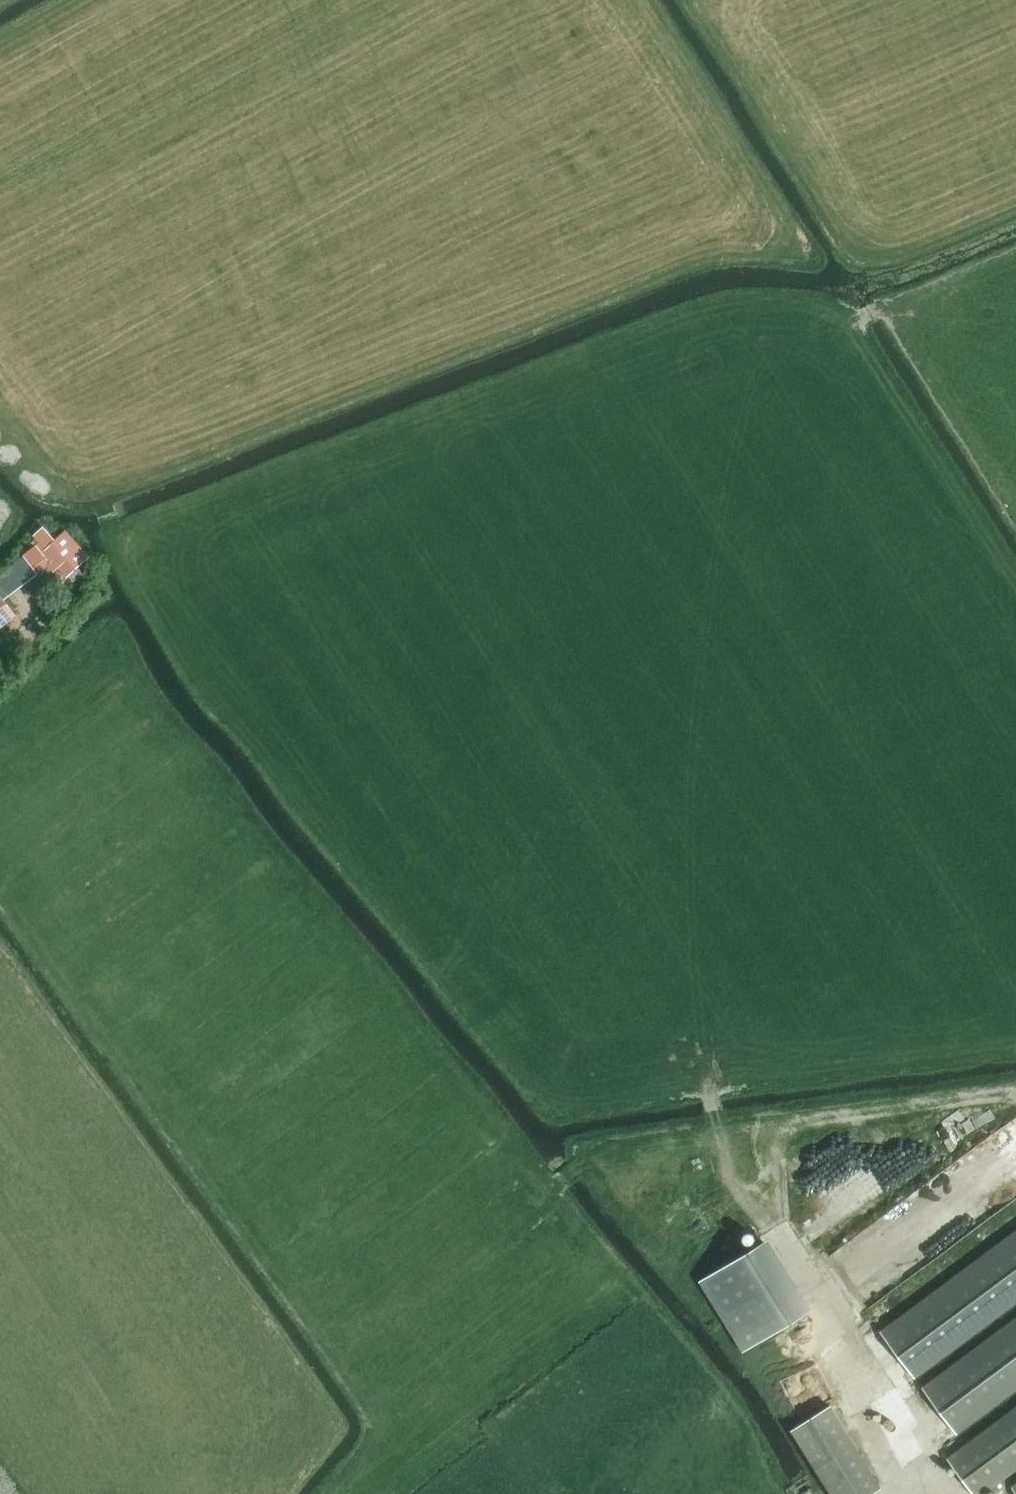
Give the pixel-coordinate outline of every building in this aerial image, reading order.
[(0,574),(0,593),(2,596),(47,564),(55,568),(58,565),(65,574),(67,572),(73,580),(81,574),(75,566),(86,557),(76,543),(62,536),(55,541),(44,528),(36,535),(37,538),(33,541),(37,545),(0,574)] [(13,612),(0,596),(0,623),(13,612)] [(915,1378),(1015,1302),(1015,1229),(880,1330),(915,1378)] [(698,1281),(741,1351),(805,1311),(762,1242),(698,1281)] [(957,1434),(1015,1390),(1015,1316),(921,1386),(957,1434)] [(830,1404),(791,1429),(832,1493),(871,1493),(882,1487),(830,1404)] [(947,1457),(974,1493),(984,1493),(1015,1470),(1015,1406),(947,1457)]
